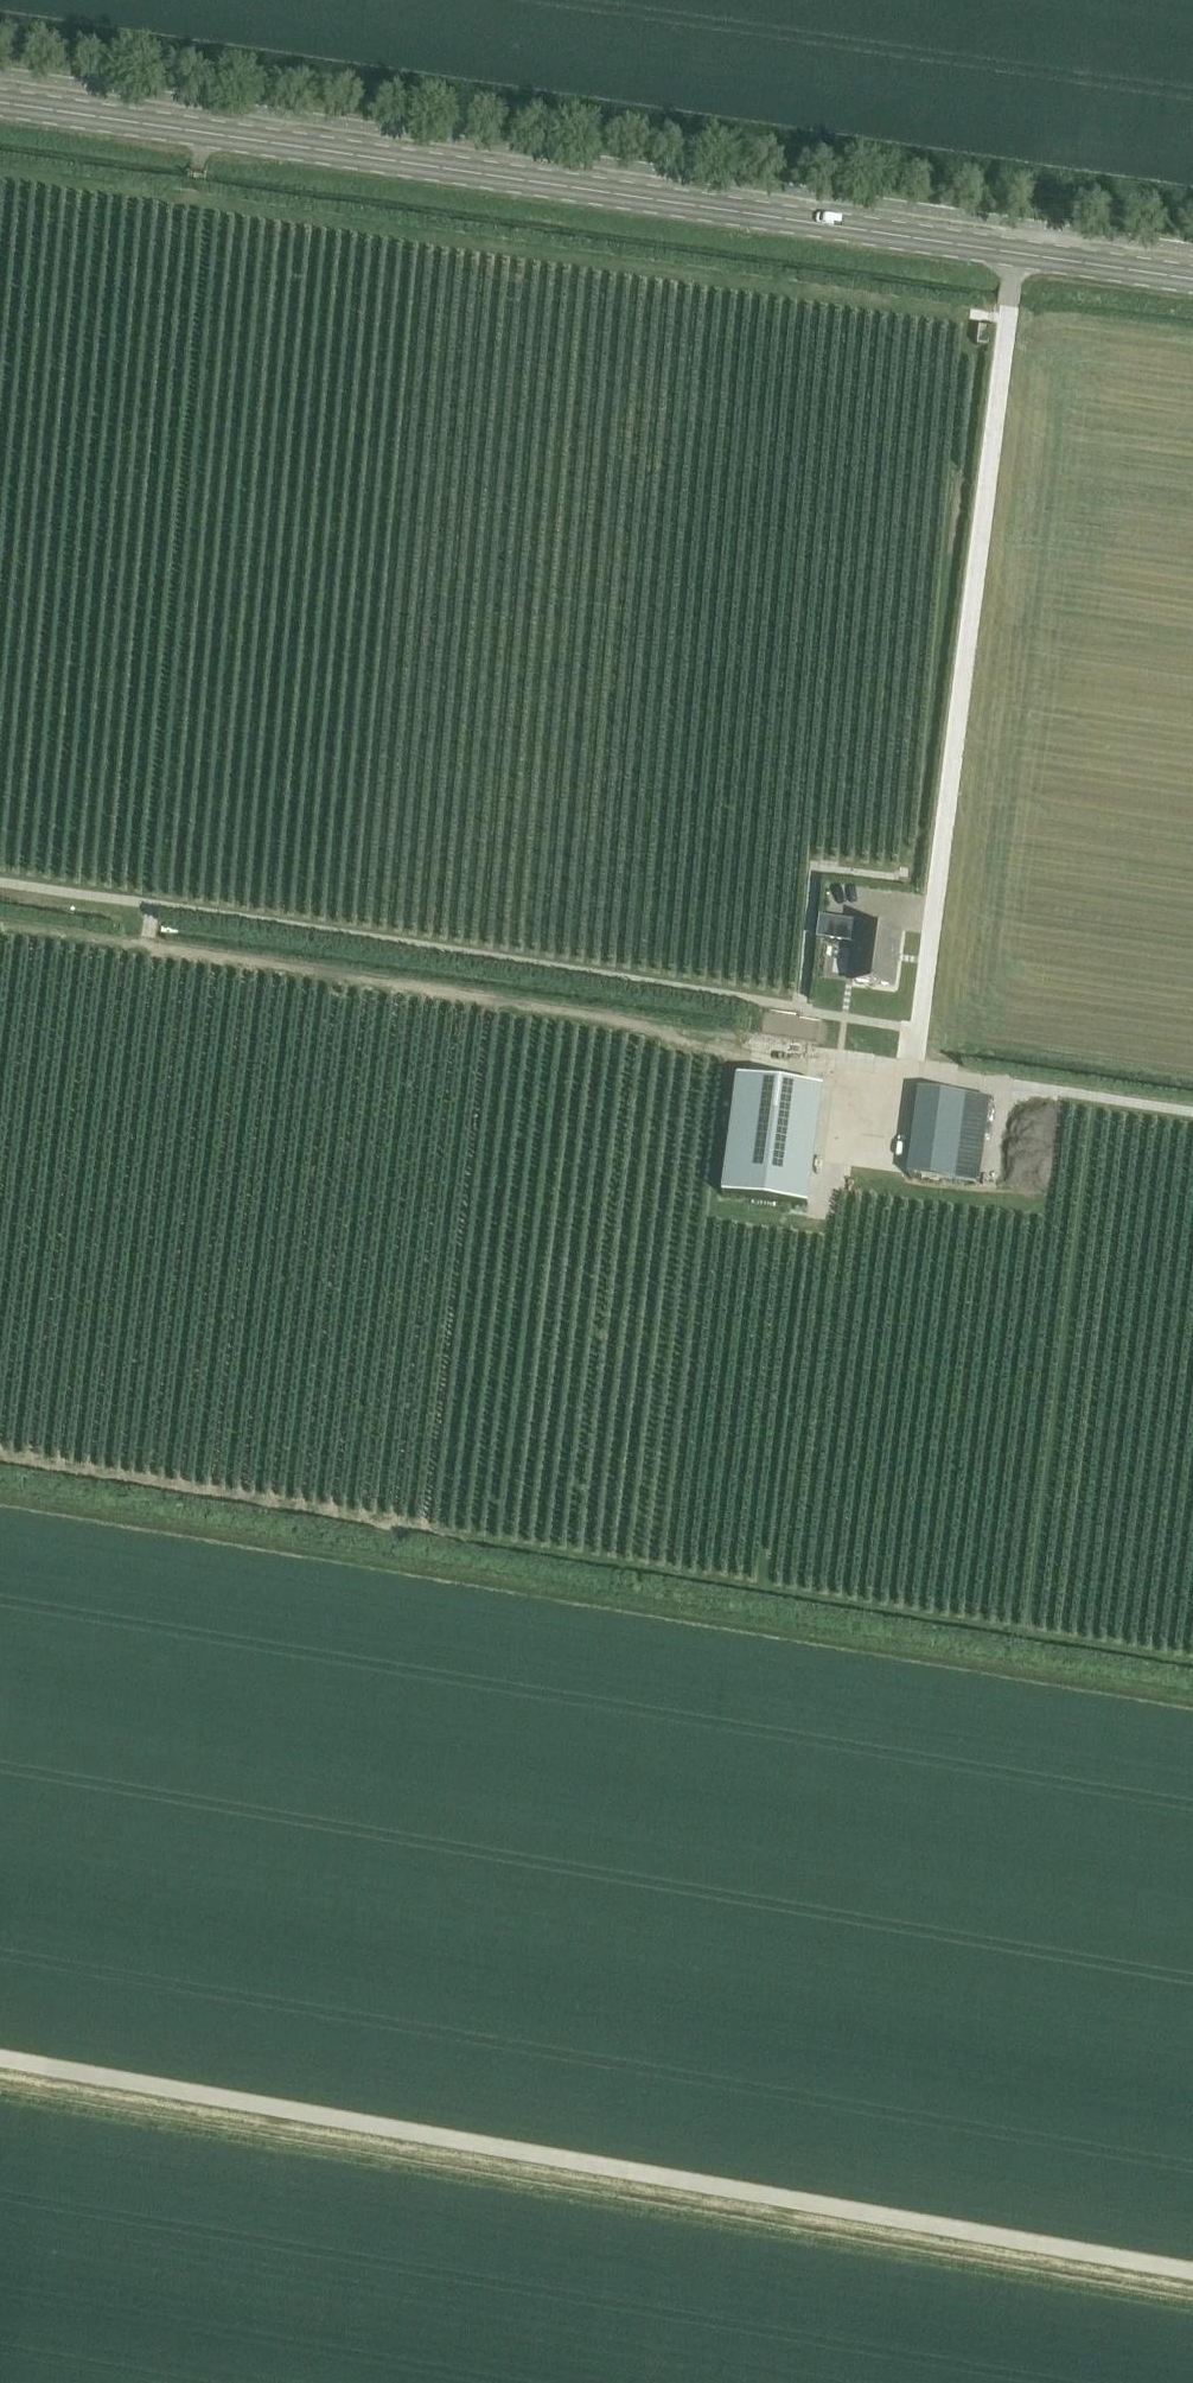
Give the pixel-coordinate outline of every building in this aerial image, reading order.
[(988,347),(991,329),(980,328),(977,345),(988,347)] [(901,934),(860,929),(853,983),(894,989),(901,934)] [(912,1174),(957,1180),(980,1183),(991,1103),(967,1099),(922,1093),(912,1174)]
